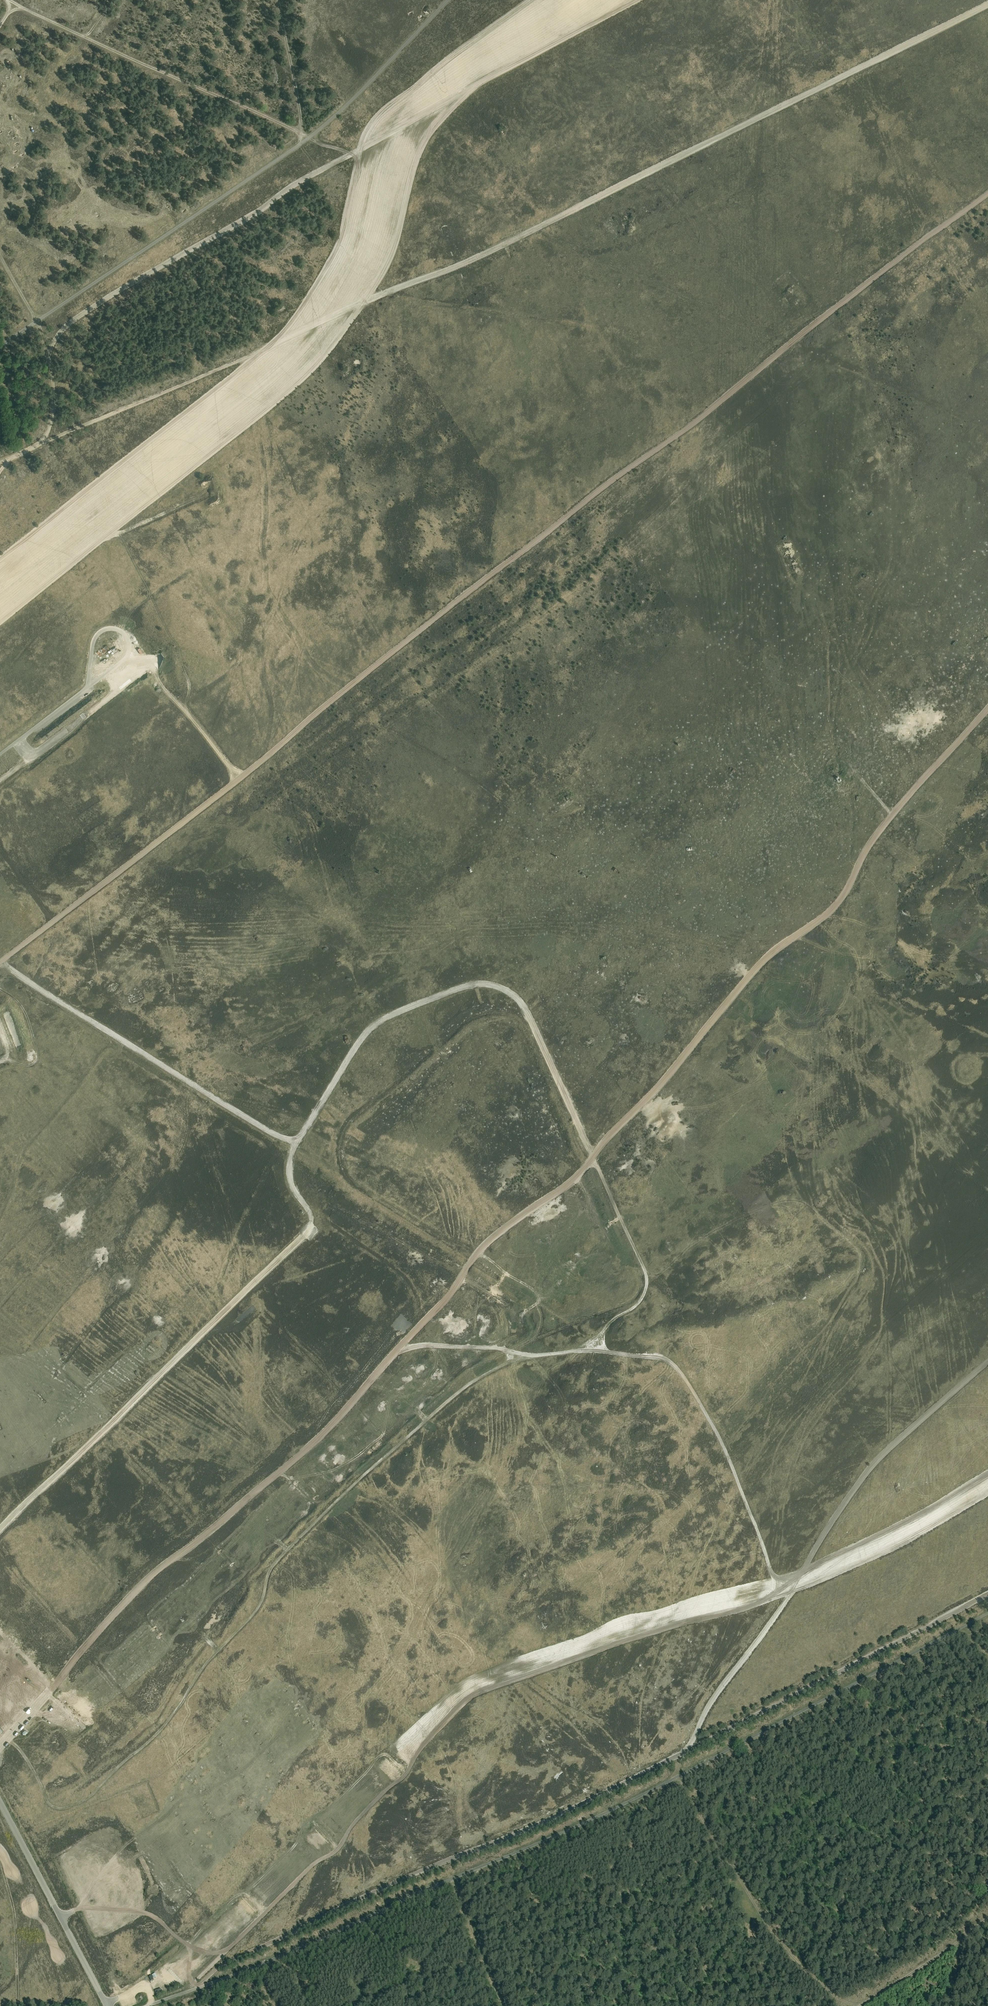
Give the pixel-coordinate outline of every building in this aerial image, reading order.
[(403,1334),(407,1329),(406,1329),(411,1323),(401,1314),(392,1325),(403,1334)]
